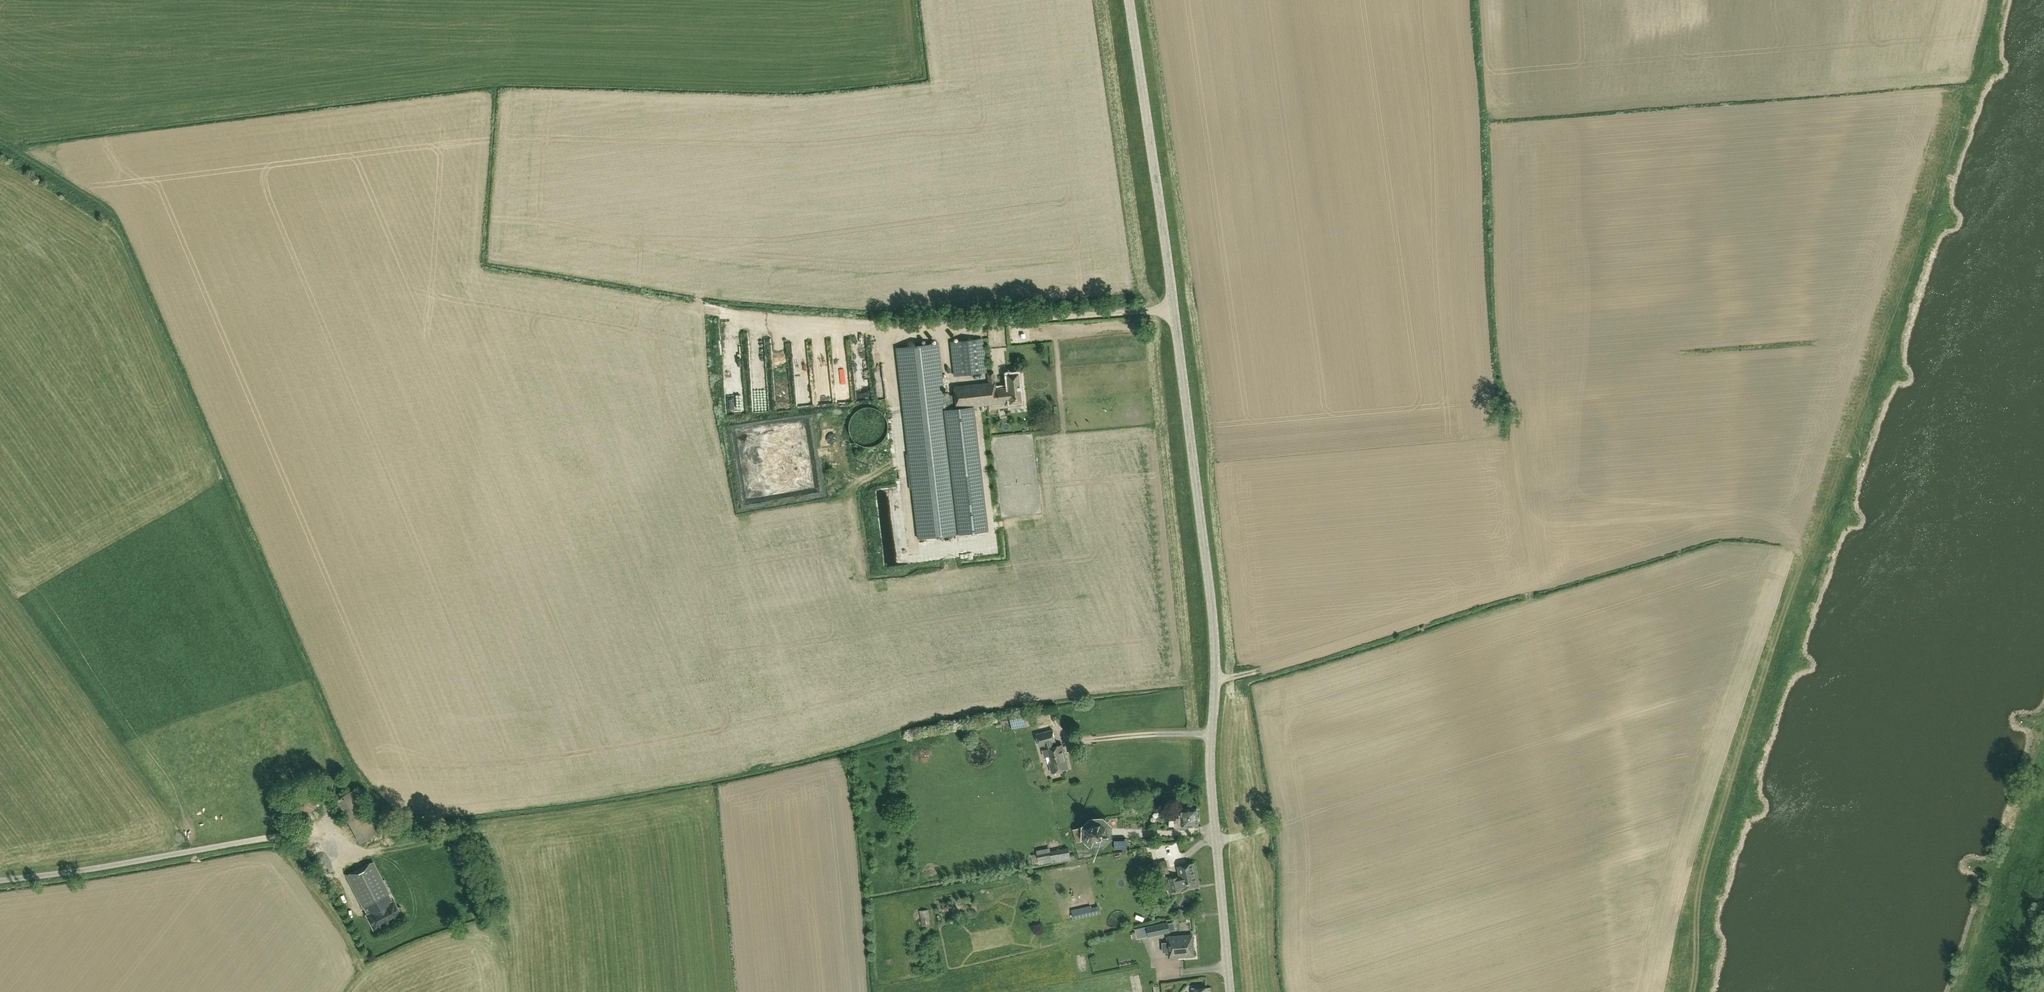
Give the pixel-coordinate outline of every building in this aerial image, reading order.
[(948,337),(954,371),(985,367),(980,332),(948,337)] [(938,343),(896,348),(918,540),(960,535),(945,409),(1009,403),(1009,404),(1021,402),(1018,373),(1006,374),(1008,387),(995,388),(993,372),(987,372),(988,383),(953,387),(954,395),(944,397),(938,343)] [(775,378),(788,377),(788,366),(774,367),(775,378)] [(1012,729),(1028,726),(1026,713),(1010,716),(1012,729)] [(1068,768),(1062,745),(1054,747),(1053,742),(1055,741),(1052,730),(1036,735),(1039,746),(1045,744),(1047,749),(1049,749),(1052,763),(1050,764),(1052,773),(1068,768)] [(347,790),(330,797),(337,814),(344,811),(356,840),(379,830),(374,818),(360,823),(347,790)] [(1198,826),(1197,808),(1182,809),(1182,815),(1168,816),(1169,827),(1198,826)] [(380,827),(385,824),(380,817),(375,819),(380,827)] [(1100,849),(1100,844),(1107,837),(1108,829),(1102,823),(1094,823),(1088,829),(1088,837),(1084,840),(1092,849),(1100,849)] [(1073,830),(1077,842),(1085,839),(1081,828),(1073,830)] [(1068,858),(1067,849),(1048,851),(1047,845),(1034,847),(1036,862),(1068,858)] [(392,901),(372,861),(347,874),(368,914),(366,915),(374,930),(402,916),(400,914),(403,913),(403,911),(401,907),(399,907),(397,908),(394,901),(392,901)] [(1154,863),(1156,876),(1169,873),(1166,861),(1154,863)] [(1199,886),(1194,863),(1178,867),(1180,876),(1169,879),(1170,886),(1168,887),(1169,893),(1199,886)] [(1073,919),(1101,914),(1099,906),(1091,907),(1091,905),(1071,910),(1073,919)] [(929,925),(928,910),(919,911),(921,926),(929,925)] [(1182,926),(1181,917),(1171,917),(1171,926),(1182,926)] [(1143,938),(1170,932),(1167,922),(1141,928),(1143,938)] [(1169,957),(1194,956),(1193,936),(1168,937),(1168,944),(1165,944),(1165,951),(1168,951),(1169,957)]
